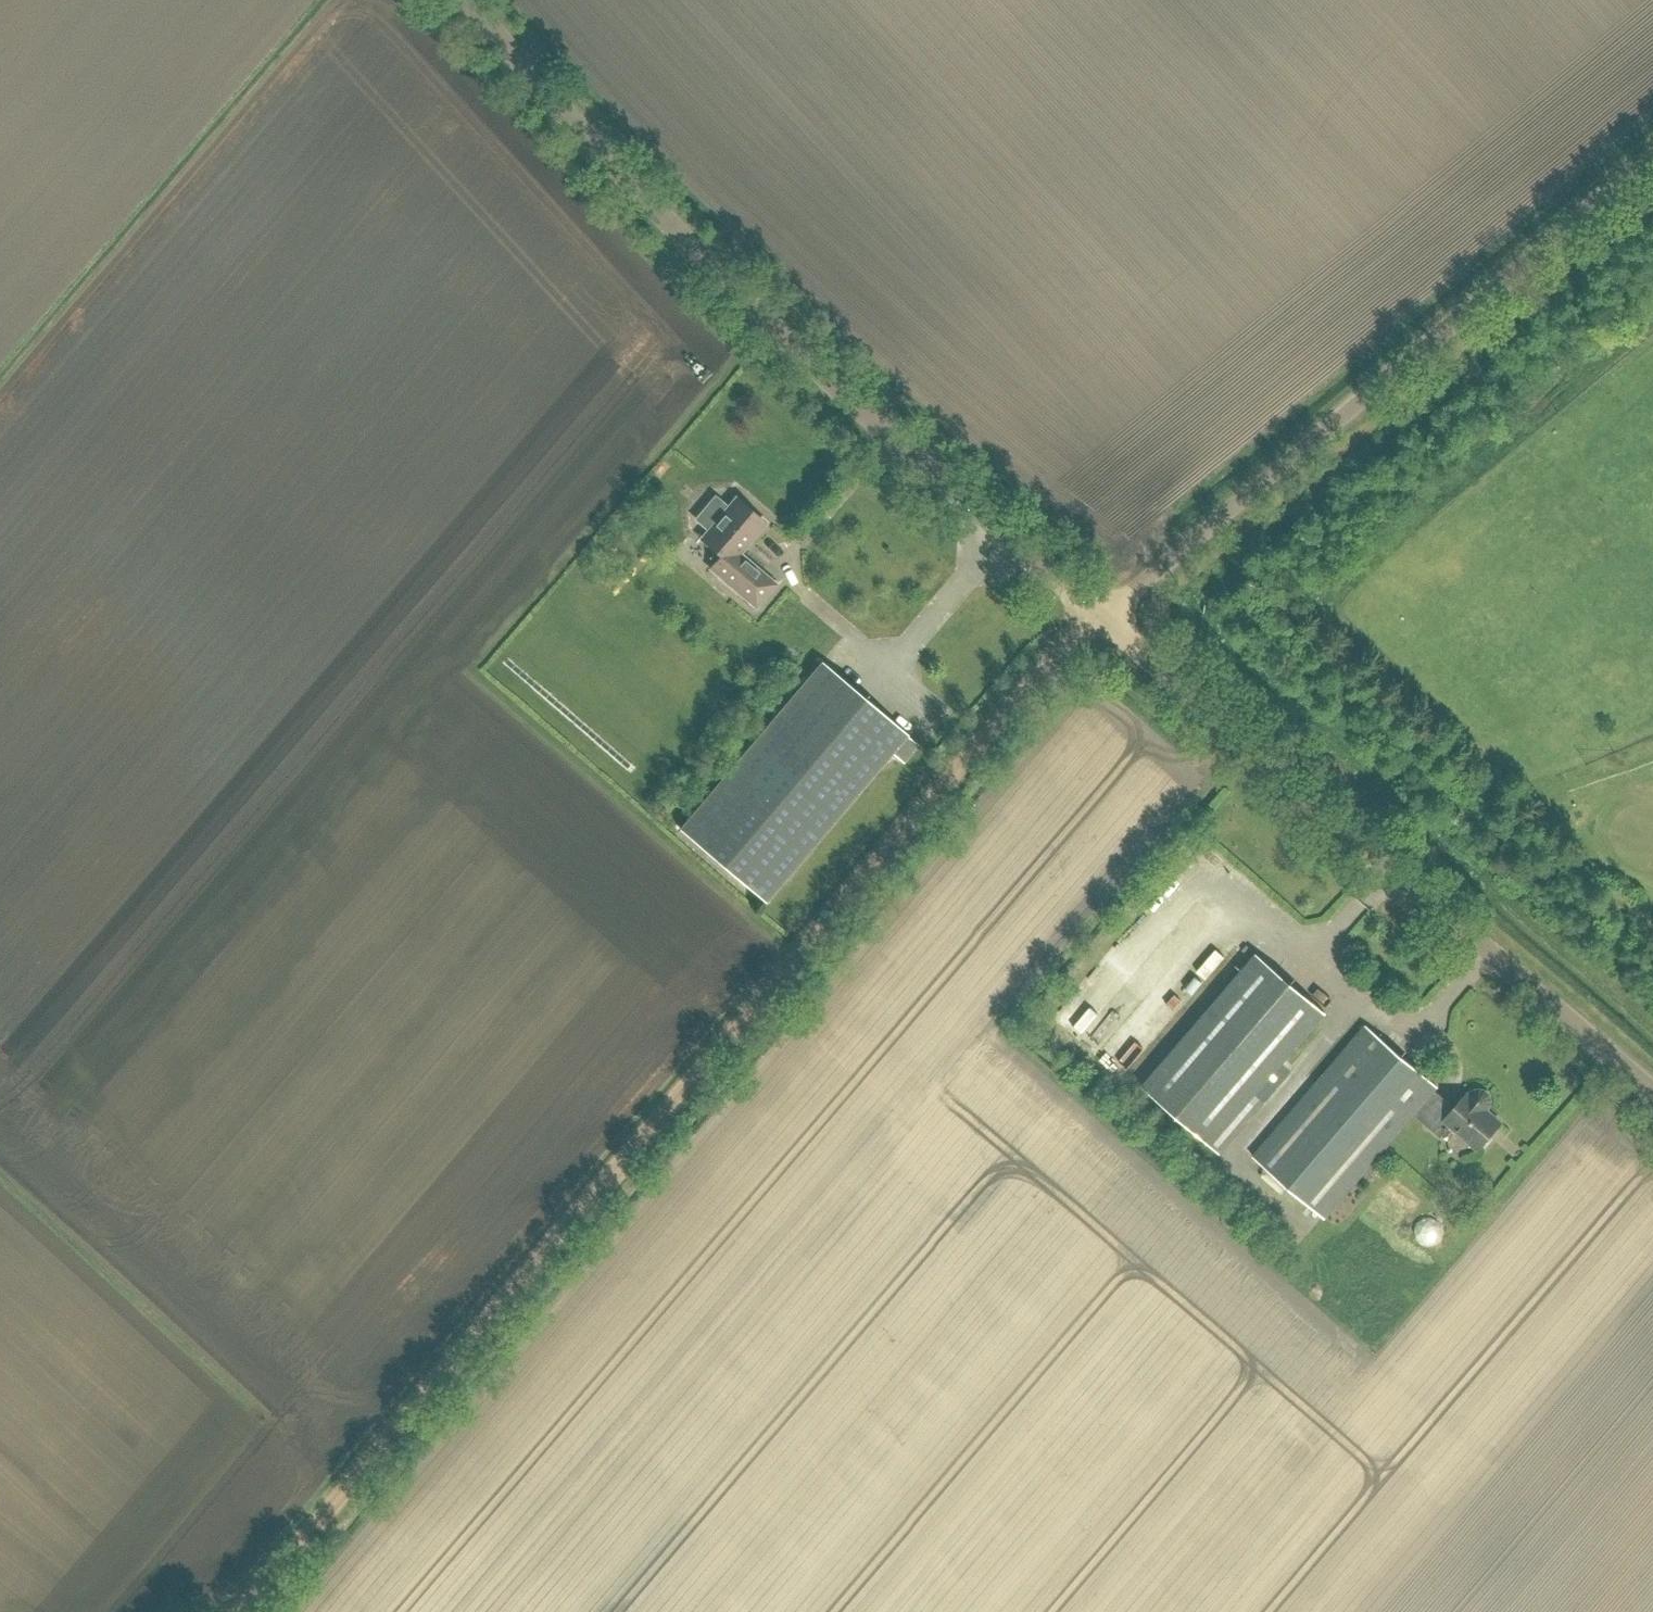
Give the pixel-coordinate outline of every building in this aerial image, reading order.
[(768,521),(741,498),(733,507),(724,499),(716,500),(705,512),(706,521),(715,528),(708,537),(721,548),(715,556),(729,567),(724,573),(761,604),(780,582),(745,552),(745,548),(768,521)] [(912,731),(827,660),(686,828),(770,899),(896,749),(908,759),(923,742),(911,732),(912,731)] [(1259,946),(1253,941),(1248,946),(1254,951),(1259,946)] [(1333,1009),(1264,950),(1150,1083),(1219,1142),(1333,1009)] [(1067,1008),(1091,1027),(1111,1003),(1087,983),(1067,1008)] [(1445,1082),(1373,1021),(1261,1152),(1332,1214),(1421,1110),(1449,1133),(1459,1121),(1486,1144),(1509,1118),(1494,1105),(1495,1104),(1496,1103),(1496,1102),(1497,1101),(1498,1099),(1498,1097),(1498,1096),(1498,1094),(1497,1093),(1497,1092),(1496,1091),(1495,1089),(1493,1087),(1491,1086),(1489,1085),(1487,1085),(1486,1085),(1483,1086),(1482,1086),(1481,1087),(1479,1088),(1478,1090),(1477,1091),(1475,1089),(1463,1103),(1442,1085),(1445,1082)]
